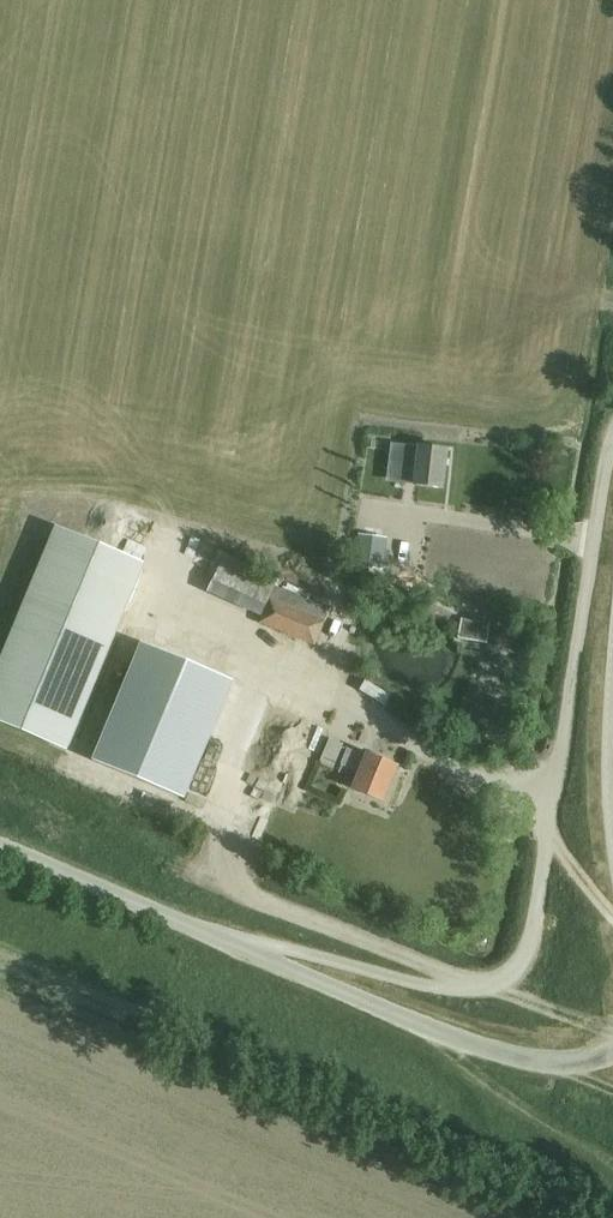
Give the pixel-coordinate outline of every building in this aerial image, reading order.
[(443,489),(448,451),(421,448),(420,449),(402,447),(402,449),(397,448),(396,458),(401,459),(401,461),(419,463),(416,486),(443,489)] [(142,567),(149,549),(112,533),(105,552),(54,532),(0,665),(0,717),(71,746),(143,568),(142,567)] [(381,568),(385,540),(361,537),(358,565),(381,568)] [(208,593),(264,617),(261,623),(316,646),(331,609),(276,587),(280,578),(224,553),(208,593)] [(463,618),(460,638),(483,642),(489,643),(492,623),(486,622),(463,618)] [(143,646),(98,758),(188,794),(233,683),(143,646)] [(334,769),(344,744),(330,739),(320,763),(334,769)] [(384,802),(399,768),(368,755),(367,758),(348,750),(339,772),(347,775),(350,768),(361,773),(354,789),(384,802)]
